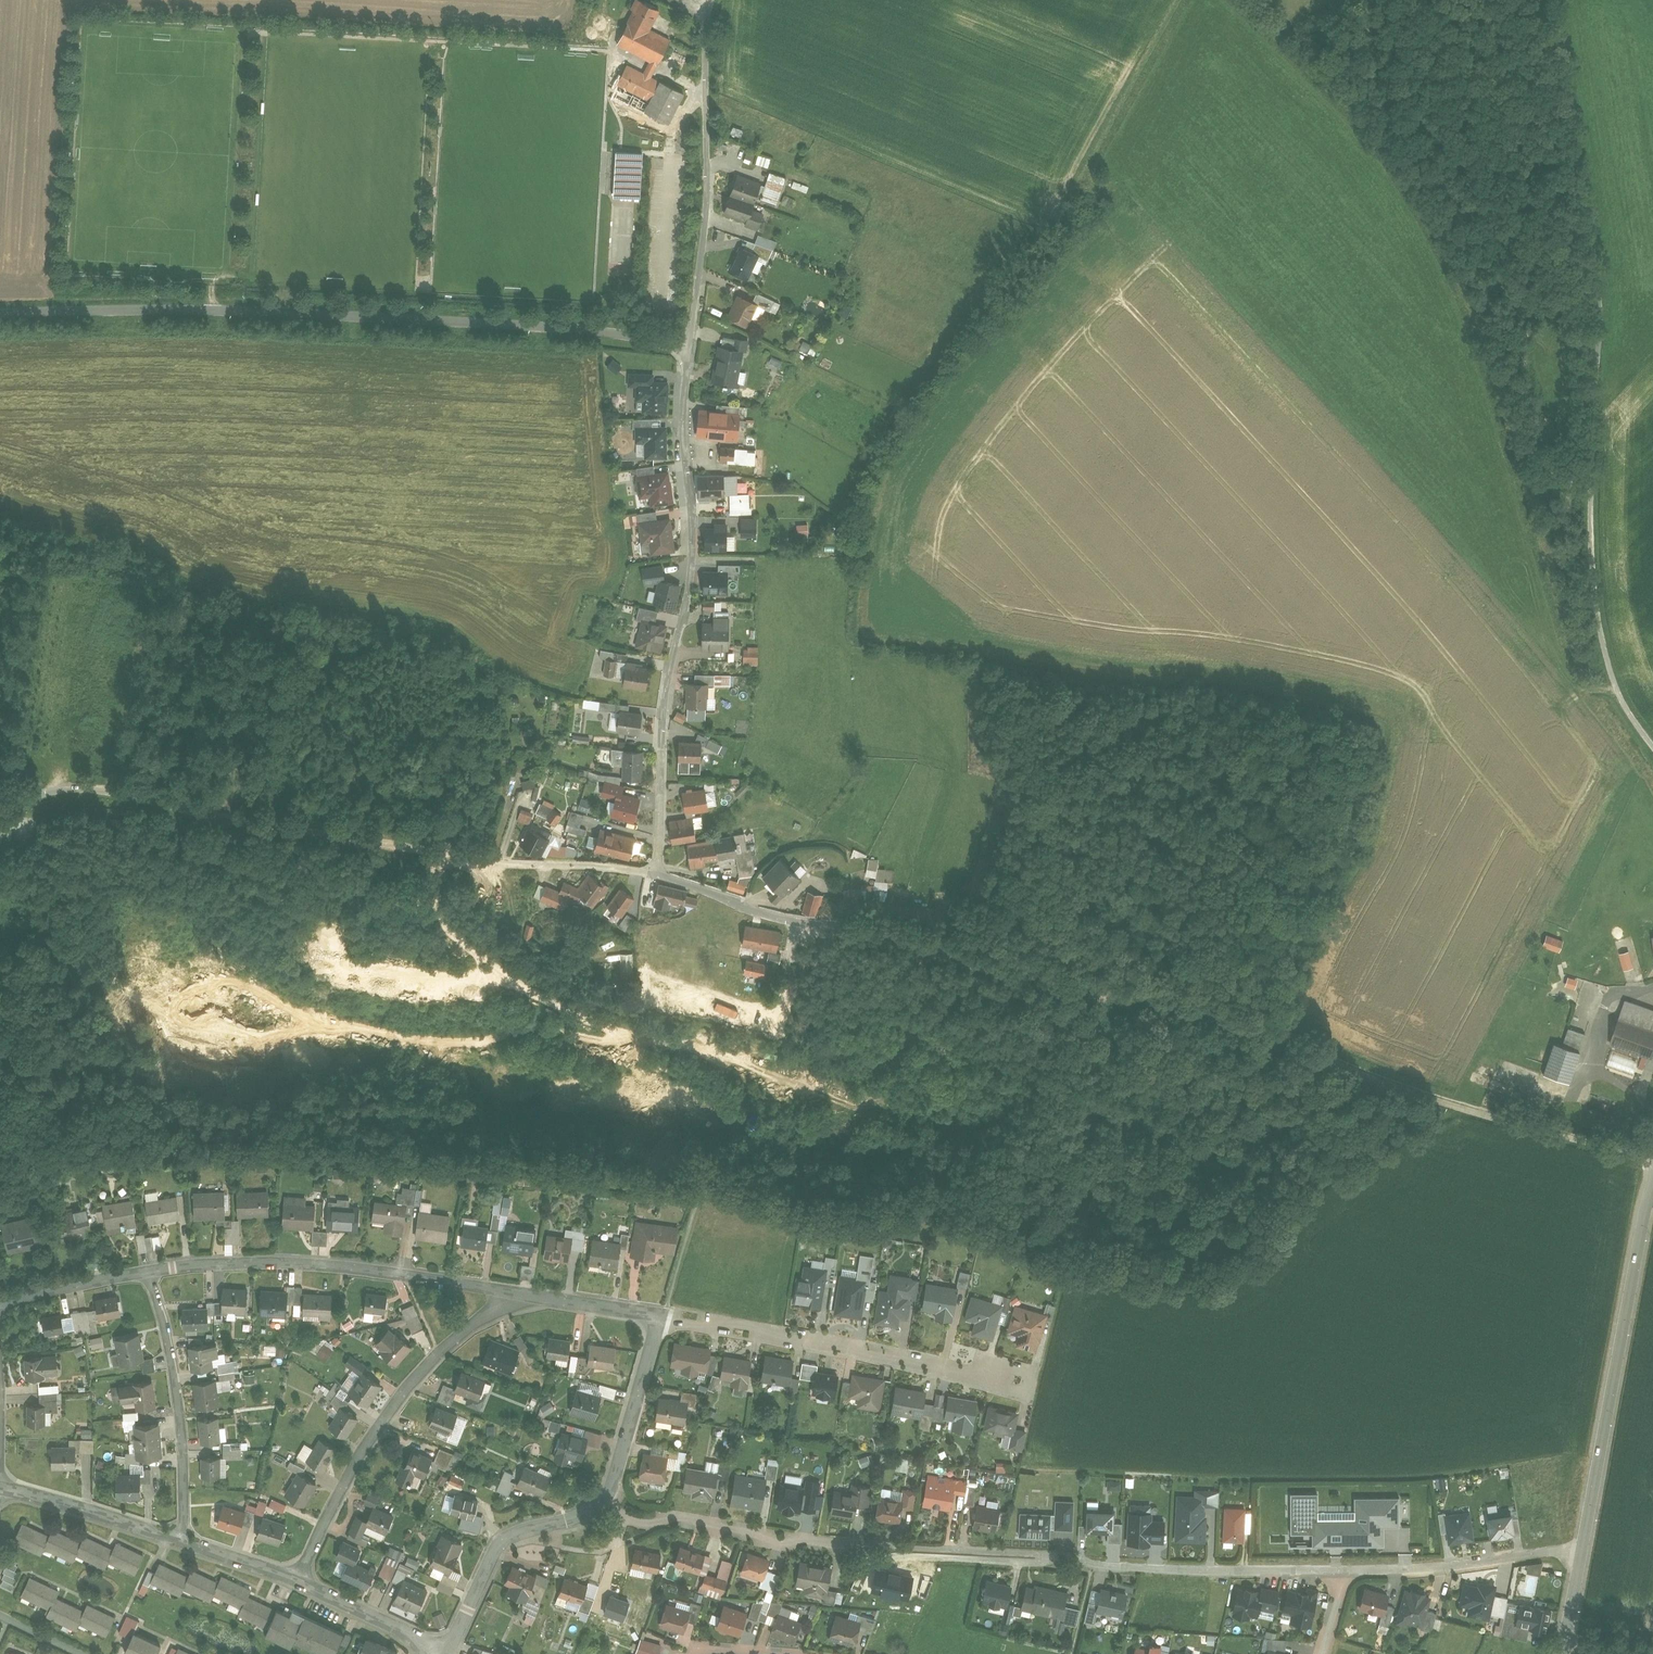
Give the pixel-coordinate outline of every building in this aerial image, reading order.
[(661,60),(674,33),(654,24),(664,4),(655,0),(638,0),(628,22),(619,39),(652,55),(661,60)] [(621,20),(611,20),(611,33),(621,33),(621,20)] [(652,55),(647,67),(656,71),(661,60),(652,55)] [(652,96),(663,74),(656,71),(647,67),(629,58),(619,80),(625,83),(652,96)] [(674,119),(689,87),(663,74),(652,96),(648,105),(647,107),(674,119)] [(648,105),(652,96),(625,83),(621,92),(648,105)] [(759,145),(751,142),(748,151),(754,152),(757,153),(759,145)] [(646,147),(620,145),(618,189),(645,191),(646,147)] [(775,151),(761,147),(758,156),(772,161),(775,151)] [(801,166),(795,164),(790,178),(796,181),(801,166)] [(790,171),(773,165),(771,172),(787,178),(790,171)] [(763,183),(738,174),(724,213),(747,221),(744,227),(758,232),(763,218),(752,214),(763,183)] [(808,191),(809,185),(795,183),(794,189),(808,191)] [(1025,225),(1018,221),(1008,235),(1018,241),(1023,235),(1019,232),(1025,225)] [(773,232),(770,240),(776,243),(779,235),(773,232)] [(763,248),(772,252),(776,243),(770,240),(759,236),(755,244),(763,248)] [(755,244),(743,239),(732,264),(751,273),(763,248),(755,244)] [(772,252),(763,248),(751,273),(751,274),(762,279),(774,253),(772,252)] [(759,286),(755,295),(762,298),(775,304),(779,295),(759,286)] [(755,295),(741,288),(731,311),(752,320),(762,298),(755,295)] [(779,295),(775,304),(780,306),(784,297),(779,295)] [(736,331),(734,341),(744,343),(747,344),(749,333),(736,331)] [(734,341),(722,339),(715,376),(737,380),(744,343),(734,341)] [(815,355),(818,348),(805,342),(802,348),(815,355)] [(624,358),(616,353),(611,360),(618,365),(624,358)] [(774,357),(771,361),(780,367),(782,363),(774,357)] [(643,376),(655,377),(656,368),(632,366),(631,379),(639,380),(643,376)] [(646,406),(670,407),(671,378),(655,377),(643,376),(639,380),(639,395),(646,395),(646,406)] [(721,397),(720,404),(745,406),(745,399),(721,397)] [(720,404),(703,403),(701,430),(743,433),(745,406),(720,404)] [(639,420),(655,420),(656,413),(636,412),(636,421),(639,421),(639,420)] [(670,452),(671,421),(655,420),(639,420),(639,421),(639,436),(648,436),(648,452),(670,452)] [(739,440),(724,440),(723,455),(732,455),(732,452),(739,452),(739,440)] [(752,458),(752,452),(752,441),(739,440),(739,452),(732,452),(732,455),(732,457),(752,458)] [(641,461),(642,469),(659,467),(658,459),(641,461)] [(677,497),(673,465),(659,467),(642,469),(640,469),(642,491),(654,490),(655,500),(677,497)] [(728,467),(701,468),(702,490),(703,490),(714,490),(728,489),(728,467)] [(753,487),(734,488),(734,501),(753,501),(753,487)] [(642,513),(642,514),(661,512),(660,504),(641,506),(642,513)] [(635,520),(633,508),(626,509),(627,521),(635,520)] [(848,510),(835,508),(834,516),(847,518),(848,510)] [(678,544),(675,511),(661,512),(642,514),(645,537),(654,536),(655,547),(678,544)] [(761,511),(744,512),(744,524),(761,524),(761,511)] [(719,520),(708,520),(708,522),(702,522),(702,542),(708,542),(708,545),(716,545),(716,543),(736,543),(736,520),(732,520),(732,516),(719,516),(719,520)] [(798,524),(799,536),(809,536),(808,524),(798,524)] [(668,557),(645,561),(648,576),(661,574),(666,571),(670,572),(668,557)] [(722,558),(722,564),(734,564),(734,567),(744,567),(744,558),(722,558)] [(707,564),(707,582),(733,582),(734,567),(734,564),(722,564),(707,564)] [(674,599),(680,574),(670,572),(666,571),(661,574),(656,595),(674,599)] [(717,594),(706,594),(706,602),(717,602),(717,594)] [(645,613),(659,616),(661,603),(643,600),(640,612),(645,613)] [(705,616),(705,642),(732,642),(732,605),(717,605),(717,616),(705,616)] [(666,646),(671,618),(659,616),(645,613),(639,640),(666,646)] [(761,659),(762,641),(760,641),(748,640),(747,658),(759,658),(761,659)] [(617,651),(618,645),(605,643),(604,649),(617,651)] [(627,672),(629,654),(622,653),(620,671),(627,672)] [(626,680),(650,683),(653,660),(640,658),(641,656),(629,654),(627,672),(626,680)] [(698,668),(698,677),(708,677),(718,677),(718,668),(698,668)] [(698,677),(690,677),(690,702),(707,702),(708,677),(698,677)] [(603,703),(604,695),(587,693),(586,703),(603,705),(603,703)] [(603,703),(620,705),(621,697),(604,695),(603,703)] [(643,729),(646,707),(632,705),(624,704),(623,705),(621,726),(643,729)] [(681,705),(677,712),(686,718),(690,710),(681,705)] [(712,732),(702,727),(697,736),(706,737),(706,739),(708,740),(712,732)] [(712,732),(708,740),(722,747),(726,739),(712,732)] [(697,736),(682,736),(682,755),(693,755),(706,756),(706,739),(706,737),(697,736)] [(620,749),(627,750),(627,745),(614,742),(613,747),(620,749)] [(616,765),(620,749),(613,747),(602,745),(598,762),(616,765)] [(627,750),(626,774),(643,775),(644,746),(627,745),(627,750)] [(693,767),(693,755),(682,755),(681,766),(693,767)] [(593,765),(591,770),(607,775),(623,779),(624,771),(602,768),(593,765)] [(590,776),(606,781),(607,775),(591,770),(590,776)] [(619,792),(625,794),(627,788),(629,781),(623,779),(607,775),(606,781),(604,788),(619,792)] [(747,778),(738,788),(743,793),(752,783),(747,778)] [(524,789),(537,788),(536,780),(524,781),(524,789)] [(689,807),(690,807),(697,806),(712,804),(710,783),(692,785),(692,786),(687,787),(689,807)] [(638,817),(645,793),(627,788),(625,794),(619,792),(615,811),(638,817)] [(574,805),(580,806),(583,797),(577,796),(574,805)] [(565,808),(558,803),(550,813),(557,818),(565,808)] [(583,821),(587,808),(580,806),(574,805),(570,817),(574,819),(583,821)] [(676,837),(700,834),(699,823),(697,811),(691,812),(673,814),(676,837)] [(697,811),(699,823),(706,822),(705,811),(697,811)] [(583,821),(574,819),(572,825),(587,830),(589,823),(583,821)] [(552,832),(539,824),(530,839),(543,847),(552,832)] [(636,837),(600,827),(598,835),(596,835),(595,837),(594,843),(596,844),(595,848),(595,849),(630,859),(633,849),(638,850),(640,843),(635,842),(636,837)] [(719,833),(722,853),(733,851),(732,847),(741,846),(739,830),(719,833)] [(709,861),(708,854),(716,853),(716,854),(722,853),(719,833),(690,837),(694,863),(709,861)] [(871,849),(857,843),(854,849),(868,855),(871,849)] [(756,847),(739,849),(742,872),(755,870),(758,866),(756,847)] [(784,851),(766,868),(779,881),(771,889),(778,897),(786,889),(787,890),(805,872),(784,851)] [(882,854),(872,852),(869,869),(879,871),(880,862),(882,854)] [(889,863),(880,862),(879,871),(879,874),(887,875),(889,863)] [(605,881),(589,868),(578,882),(581,887),(592,896),(605,881)] [(733,873),(730,882),(747,888),(750,878),(733,873)] [(866,877),(865,890),(889,892),(891,875),(887,875),(879,874),(878,874),(877,878),(866,877)] [(560,886),(560,887),(567,890),(578,894),(581,887),(578,882),(565,876),(560,886)] [(638,889),(624,879),(611,898),(625,907),(638,889)] [(547,880),(541,892),(555,898),(557,894),(560,887),(560,886),(547,880)] [(686,888),(657,880),(654,895),(656,895),(654,904),(673,909),(675,900),(682,902),(685,893),(686,888)] [(848,883),(847,889),(856,889),(856,881),(852,881),(852,883),(848,883)] [(822,887),(811,884),(806,904),(816,907),(822,887)] [(907,890),(897,888),(894,897),(916,902),(918,893),(907,890)] [(699,896),(685,893),(682,902),(696,906),(699,896)] [(629,930),(640,921),(633,914),(623,922),(629,930)] [(785,922),(751,916),(747,933),(770,937),(769,941),(774,942),(781,943),(785,922)] [(1567,935),(1550,929),(1546,941),(1562,947),(1567,935)] [(781,943),(774,942),(772,953),(784,955),(787,944),(781,943)] [(771,954),(751,950),(749,963),(769,967),(771,954)] [(1626,971),(1637,968),(1632,951),(1621,954),(1626,971)] [(1571,977),(1568,987),(1578,990),(1581,980),(1571,977)] [(1652,1022),(1652,1003),(1627,995),(1621,1012),(1652,1022)] [(725,998),(721,1006),(742,1015),(746,1007),(725,998)] [(1613,1039),(1652,1052),(1652,1022),(1621,1012),(1613,1039)] [(1572,1023),(1566,1040),(1584,1047),(1590,1030),(1572,1023)] [(1574,1079),(1586,1048),(1584,1047),(1566,1040),(1558,1037),(1554,1048),(1546,1068),(1574,1079)] [(379,1171),(375,1173),(374,1177),(375,1181),(380,1182),(384,1180),(385,1176),(383,1172),(379,1171)] [(397,1204),(406,1205),(409,1188),(401,1186),(397,1204)] [(420,1206),(421,1200),(423,1190),(417,1189),(414,1204),(420,1206)] [(237,1191),(238,1219),(270,1217),(269,1190),(237,1191)] [(226,1191),(194,1191),(194,1219),(216,1219),(216,1225),(225,1225),(225,1220),(226,1191)] [(506,1193),(502,1212),(508,1214),(511,1214),(515,1194),(506,1193)] [(285,1194),(283,1228),(315,1229),(316,1204),(307,1204),(308,1195),(285,1194)] [(177,1196),(145,1200),(148,1223),(180,1219),(177,1196)] [(132,1199),(101,1203),(105,1232),(136,1228),(132,1199)] [(328,1202),(327,1231),(358,1232),(360,1206),(350,1205),(350,1200),(338,1199),(338,1203),(328,1202)] [(419,1209),(432,1211),(433,1202),(421,1200),(420,1206),(419,1209)] [(397,1204),(375,1201),(373,1221),(384,1222),(383,1233),(403,1235),(407,1205),(406,1205),(397,1204)] [(92,1236),(86,1207),(57,1213),(62,1241),(92,1236)] [(432,1211),(419,1209),(414,1237),(445,1243),(450,1214),(432,1211)] [(2,1217),(8,1253),(43,1247),(36,1211),(2,1217)] [(498,1228),(501,1212),(494,1211),(491,1228),(498,1229),(498,1228)] [(498,1228),(505,1230),(507,1222),(508,1214),(502,1212),(501,1212),(498,1228)] [(464,1224),(460,1244),(485,1249),(489,1226),(477,1224),(478,1219),(463,1216),(462,1224),(464,1224)] [(680,1226),(636,1219),(631,1257),(652,1260),(653,1252),(675,1255),(680,1226)] [(536,1227),(507,1222),(505,1230),(502,1251),(531,1256),(536,1227)] [(573,1238),(571,1249),(583,1251),(586,1232),(566,1228),(564,1237),(573,1238)] [(322,1231),(314,1230),(314,1245),(321,1245),(322,1231)] [(329,1231),(322,1231),(321,1245),(328,1246),(329,1231)] [(152,1233),(136,1235),(139,1253),(155,1250),(152,1237),(152,1233)] [(564,1237),(548,1234),(544,1258),(569,1262),(571,1249),(573,1238),(564,1237)] [(622,1244),(621,1248),(626,1249),(629,1235),(622,1234),(620,1243),(622,1244)] [(152,1237),(155,1250),(162,1249),(160,1236),(152,1237)] [(620,1243),(593,1239),(588,1264),(617,1269),(621,1248),(622,1244),(620,1243)] [(529,1261),(527,1276),(540,1278),(544,1251),(540,1250),(538,1262),(529,1261)] [(860,1254),(856,1278),(867,1280),(866,1284),(869,1284),(874,1256),(860,1254)] [(826,1257),(824,1270),(822,1285),(833,1286),(837,1259),(826,1257)] [(797,1278),(793,1303),(819,1307),(822,1285),(824,1270),(804,1267),(802,1279),(797,1278)] [(967,1289),(971,1274),(960,1272),(956,1287),(967,1289)] [(885,1291),(880,1290),(875,1324),(899,1327),(900,1319),(908,1320),(911,1300),(914,1300),(917,1278),(888,1274),(885,1291)] [(841,1275),(834,1312),(860,1316),(866,1284),(867,1280),(856,1278),(841,1275)] [(959,1288),(926,1283),(922,1311),(936,1313),(935,1319),(953,1322),(959,1288)] [(301,1288),(294,1288),(293,1304),(301,1304),(301,1299),(303,1299),(303,1296),(301,1296),(301,1288)] [(247,1290),(223,1289),(222,1315),(225,1315),(235,1316),(246,1316),(247,1290)] [(286,1294),(260,1292),(258,1316),(287,1318),(288,1304),(289,1294),(286,1294)] [(387,1295),(367,1293),(365,1313),(385,1315),(387,1295)] [(992,1302),(1001,1305),(1003,1297),(994,1294),(992,1302)] [(98,1310),(100,1319),(123,1315),(120,1295),(97,1299),(98,1310)] [(303,1295),(303,1296),(303,1299),(302,1320),(330,1322),(332,1296),(303,1295)] [(992,1302),(971,1296),(964,1319),(975,1323),(972,1334),(994,1341),(1004,1306),(1001,1305),(992,1302)] [(1048,1315),(1047,1320),(1051,1321),(1056,1307),(1047,1304),(1044,1314),(1048,1315)] [(412,1305),(400,1310),(411,1335),(423,1330),(412,1305)] [(1044,1314),(1016,1305),(1007,1333),(1019,1336),(1016,1346),(1037,1353),(1047,1320),(1048,1315),(1044,1314)] [(98,1310),(88,1312),(90,1322),(100,1319),(98,1310)] [(183,1326),(183,1332),(185,1332),(196,1332),(208,1331),(208,1311),(208,1310),(206,1310),(182,1311),(183,1315),(180,1315),(180,1326),(183,1326)] [(80,1313),(83,1329),(83,1334),(91,1333),(90,1322),(88,1312),(80,1313)] [(80,1313),(73,1314),(75,1331),(83,1329),(80,1313)] [(63,1315),(44,1317),(44,1322),(42,1322),(43,1331),(45,1331),(46,1335),(65,1333),(63,1315)] [(350,1321),(341,1326),(345,1332),(353,1328),(350,1321)] [(396,1368),(413,1348),(396,1334),(395,1335),(388,1330),(374,1346),(381,1352),(379,1354),(396,1368)] [(138,1335),(115,1339),(116,1344),(114,1344),(116,1352),(118,1352),(121,1366),(127,1365),(127,1366),(139,1364),(139,1362),(144,1361),(138,1335)] [(530,1352),(520,1336),(514,1340),(524,1355),(530,1352)] [(102,1337),(90,1339),(92,1348),(103,1347),(102,1337)] [(330,1342),(335,1348),(340,1343),(335,1337),(330,1342)] [(550,1337),(547,1357),(556,1358),(569,1360),(572,1340),(550,1337)] [(491,1339),(482,1363),(510,1374),(519,1350),(491,1339)] [(323,1346),(332,1351),(334,1348),(325,1342),(323,1346)] [(311,1348),(319,1353),(322,1348),(315,1343),(311,1348)] [(589,1358),(588,1366),(593,1366),(614,1370),(617,1348),(591,1344),(589,1358)] [(711,1350),(674,1344),(670,1369),(680,1371),(680,1375),(698,1378),(699,1374),(707,1375),(711,1350)] [(82,1346),(74,1349),(78,1358),(86,1355),(82,1346)] [(212,1346),(188,1348),(190,1363),(191,1363),(191,1373),(214,1371),(212,1346)] [(319,1353),(316,1356),(326,1362),(333,1352),(332,1351),(323,1346),(322,1348),(319,1353)] [(47,1351),(47,1368),(62,1367),(61,1348),(47,1349),(47,1351)] [(28,1352),(29,1372),(48,1371),(47,1368),(47,1351),(28,1352)] [(580,1356),(571,1355),(569,1370),(578,1372),(580,1356)] [(578,1372),(587,1373),(593,1366),(588,1366),(589,1358),(580,1356),(578,1372)] [(752,1362),(724,1357),(720,1381),(731,1383),(730,1387),(747,1390),(752,1362)] [(794,1361),(765,1357),(761,1383),(788,1387),(790,1388),(791,1383),(794,1361)] [(569,1360),(556,1358),(555,1364),(568,1366),(569,1360)] [(343,1366),(359,1376),(362,1372),(362,1371),(347,1360),(343,1366)] [(154,1364),(142,1365),(143,1373),(155,1372),(154,1364)] [(818,1366),(802,1364),(800,1379),(816,1381),(817,1373),(818,1366)] [(234,1371),(219,1372),(220,1381),(235,1380),(234,1371)] [(364,1403),(368,1406),(382,1386),(362,1372),(359,1376),(348,1392),(353,1395),(364,1403)] [(486,1381),(462,1372),(456,1389),(455,1391),(457,1392),(470,1396),(467,1404),(480,1409),(484,1398),(480,1396),(486,1381)] [(838,1376),(817,1373),(816,1381),(814,1395),(816,1395),(816,1397),(830,1399),(831,1397),(835,1398),(838,1376)] [(884,1379),(853,1374),(852,1383),(850,1393),(849,1397),(859,1399),(857,1407),(881,1411),(886,1380),(884,1379)] [(255,1376),(245,1376),(245,1385),(255,1385),(255,1376)] [(718,1379),(712,1377),(707,1391),(713,1393),(718,1379)] [(42,1379),(43,1386),(59,1386),(63,1386),(62,1378),(42,1379)] [(215,1381),(194,1383),(197,1410),(218,1407),(215,1381)] [(156,1408),(153,1382),(133,1384),(134,1387),(120,1389),(121,1403),(135,1401),(136,1411),(156,1408)] [(582,1382),(579,1390),(602,1397),(602,1396),(603,1393),(600,1392),(601,1388),(599,1387),(582,1382)] [(841,1392),(850,1393),(852,1383),(843,1382),(841,1392)] [(335,1394),(340,1387),(334,1383),(324,1397),(330,1401),(335,1394)] [(798,1384),(791,1383),(790,1388),(788,1387),(787,1393),(796,1395),(798,1384)] [(452,1406),(457,1392),(455,1391),(456,1389),(445,1385),(439,1402),(452,1406)] [(599,1387),(601,1388),(600,1392),(603,1393),(602,1396),(614,1400),(617,1390),(600,1385),(599,1387)] [(928,1391),(897,1385),(892,1413),(923,1418),(924,1413),(925,1404),(928,1391)] [(59,1386),(43,1386),(43,1398),(60,1398),(59,1386)] [(349,1400),(353,1395),(348,1392),(340,1387),(335,1394),(347,1403),(349,1400)] [(578,1389),(570,1412),(595,1420),(603,1397),(602,1397),(579,1390),(578,1389)] [(681,1393),(679,1404),(688,1406),(688,1407),(694,1408),(696,1397),(681,1393)] [(343,1410),(347,1403),(335,1394),(330,1401),(330,1402),(337,1412),(340,1408),(343,1410)] [(360,1407),(364,1403),(353,1395),(349,1400),(360,1407)] [(947,1408),(945,1419),(953,1420),(952,1428),(974,1432),(980,1401),(949,1395),(947,1408)] [(49,1399),(31,1399),(31,1418),(49,1418),(49,1399)] [(659,1400),(654,1422),(683,1428),(688,1407),(688,1406),(679,1404),(659,1400)] [(539,1414),(545,1416),(556,1409),(550,1401),(540,1408),(539,1414)] [(934,1405),(925,1404),(924,1413),(932,1414),(934,1405)] [(470,1419),(438,1405),(430,1424),(447,1431),(443,1440),(459,1446),(470,1419)] [(947,1408),(934,1405),(932,1414),(933,1414),(932,1420),(945,1422),(945,1419),(947,1408)] [(1026,1431),(1014,1428),(1017,1414),(990,1407),(985,1428),(995,1430),(994,1433),(1007,1436),(1007,1435),(1011,1436),(1008,1448),(1021,1452),(1026,1431)] [(343,1410),(340,1408),(337,1412),(328,1426),(333,1430),(331,1432),(340,1439),(342,1436),(345,1438),(358,1420),(343,1410)] [(932,1414),(924,1413),(923,1418),(921,1428),(930,1430),(932,1420),(933,1414),(932,1414)] [(199,1421),(201,1445),(220,1444),(219,1419),(199,1421)] [(562,1422),(551,1419),(547,1429),(559,1432),(562,1422)] [(423,1442),(429,1427),(416,1422),(413,1429),(412,1429),(409,1436),(423,1442)] [(136,1426),(134,1427),(137,1460),(163,1458),(161,1425),(136,1426)] [(568,1425),(566,1432),(589,1438),(589,1440),(601,1443),(603,1435),(568,1425)] [(566,1432),(563,1431),(557,1452),(556,1452),(554,1459),(570,1464),(572,1459),(577,1460),(578,1459),(583,1460),(589,1440),(589,1438),(566,1432)] [(80,1440),(80,1449),(84,1449),(84,1447),(84,1433),(73,1433),(73,1440),(80,1440)] [(97,1433),(84,1433),(84,1447),(97,1447),(97,1433)] [(282,1442),(275,1439),(272,1446),(278,1449),(282,1442)] [(56,1440),(56,1463),(80,1463),(80,1449),(80,1440),(73,1440),(56,1440)] [(336,1450),(318,1440),(305,1462),(308,1464),(323,1472),(336,1450)] [(201,1445),(201,1452),(241,1451),(241,1444),(220,1444),(201,1445)] [(453,1454),(440,1449),(435,1460),(449,1465),(454,1456),(454,1455),(453,1454)] [(433,1460),(412,1450),(404,1467),(402,1466),(396,1480),(413,1489),(419,1477),(424,1479),(433,1460)] [(241,1451),(201,1452),(201,1460),(221,1459),(241,1458),(241,1451)] [(685,1453),(679,1451),(676,1463),(682,1464),(685,1453)] [(108,1456),(102,1453),(99,1460),(106,1463),(108,1456)] [(290,1462),(293,1464),(296,1458),(288,1453),(285,1459),(290,1462)] [(669,1459),(643,1454),(639,1479),(650,1481),(663,1484),(664,1484),(669,1459)] [(868,1455),(859,1458),(862,1466),(871,1463),(868,1455)] [(908,1470),(910,1458),(900,1456),(897,1468),(908,1470)] [(293,1464),(304,1470),(308,1464),(305,1462),(305,1463),(296,1458),(293,1464)] [(768,1458),(764,1479),(767,1480),(775,1481),(779,1460),(768,1458)] [(221,1459),(201,1460),(201,1479),(221,1479),(221,1459)] [(255,1459),(246,1460),(247,1468),(255,1467),(255,1459)] [(704,1470),(716,1472),(718,1462),(706,1460),(704,1470)] [(297,1474),(301,1476),(304,1470),(293,1464),(290,1462),(287,1469),(297,1474)] [(132,1476),(143,1475),(145,1475),(145,1470),(145,1465),(132,1465),(132,1476)] [(526,1466),(517,1484),(543,1497),(551,1479),(538,1472),(526,1466)] [(704,1470),(688,1467),(683,1490),(692,1492),(691,1497),(714,1501),(719,1473),(716,1472),(704,1470)] [(540,1468),(538,1472),(551,1479),(553,1474),(540,1468)] [(503,1477),(511,1481),(514,1474),(506,1471),(503,1477)] [(747,1476),(737,1474),(732,1505),(762,1510),(767,1480),(764,1479),(765,1476),(748,1473),(747,1476)] [(939,1475),(929,1473),(923,1505),(951,1510),(954,1493),(965,1495),(967,1484),(968,1481),(944,1476),(943,1481),(938,1480),(939,1475)] [(301,1476),(297,1474),(284,1496),(289,1499),(288,1501),(297,1507),(298,1504),(304,1508),(317,1485),(301,1476)] [(447,1478),(441,1474),(437,1481),(443,1485),(447,1478)] [(132,1476),(117,1476),(117,1500),(143,1500),(143,1475),(132,1476)] [(451,1475),(448,1483),(459,1487),(461,1479),(451,1475)] [(507,1498),(515,1483),(511,1481),(503,1477),(497,1489),(502,1491),(500,1495),(507,1498)] [(1109,1479),(1109,1489),(1122,1489),(1122,1479),(1109,1479)] [(495,1490),(498,1484),(491,1480),(488,1487),(495,1490)] [(663,1484),(650,1481),(649,1487),(662,1490),(663,1484)] [(808,1481),(806,1489),(802,1510),(815,1513),(820,1483),(808,1481)] [(835,1490),(831,1514),(856,1518),(858,1504),(868,1506),(871,1488),(862,1486),(862,1484),(852,1482),(850,1493),(835,1490)] [(978,1486),(967,1484),(965,1495),(964,1504),(974,1506),(978,1486)] [(782,1485),(778,1506),(784,1507),(783,1511),(798,1514),(799,1510),(802,1510),(806,1489),(782,1485)] [(903,1488),(902,1491),(901,1500),(905,1501),(904,1504),(912,1505),(915,1490),(903,1488)] [(890,1498),(901,1500),(902,1491),(892,1489),(890,1498)] [(1196,1490),(1195,1496),(1204,1496),(1203,1506),(1218,1507),(1219,1492),(1196,1490)] [(457,1491),(450,1513),(462,1517),(473,1520),(475,1515),(480,1499),(457,1491)] [(379,1505),(381,1494),(369,1492),(367,1503),(379,1505)] [(1398,1499),(1355,1500),(1355,1512),(1317,1513),(1317,1494),(1291,1495),(1291,1536),(1312,1536),(1312,1547),(1384,1547),(1383,1528),(1399,1528),(1398,1499)] [(1177,1495),(1175,1540),(1205,1541),(1206,1516),(1203,1516),(1203,1506),(1204,1496),(1195,1496),(1177,1495)] [(881,1496),(876,1519),(900,1524),(904,1504),(905,1501),(901,1500),(890,1498),(881,1496)] [(987,1499),(986,1506),(998,1508),(999,1501),(987,1499)] [(285,1507),(271,1501),(268,1508),(282,1514),(285,1507)] [(1055,1514),(1050,1514),(1049,1530),(1072,1531),(1074,1502),(1056,1501),(1055,1514)] [(253,1516),(262,1519),(263,1518),(262,1518),(266,1506),(258,1503),(255,1509),(253,1515),(253,1516)] [(986,1506),(977,1504),(972,1526),(998,1531),(1002,1509),(998,1508),(986,1506)] [(223,1505),(215,1526),(239,1534),(244,1520),(246,1513),(223,1505)] [(247,1512),(253,1515),(255,1509),(247,1506),(245,1512),(247,1512)] [(394,1516),(374,1507),(365,1525),(368,1526),(385,1535),(386,1535),(394,1516)] [(1244,1508),(1225,1507),(1223,1541),(1243,1542),(1243,1533),(1244,1513),(1244,1508)] [(1114,1512),(1087,1511),(1086,1526),(1086,1533),(1108,1534),(1114,1534),(1114,1524),(1114,1512)] [(246,1513),(244,1520),(250,1523),(253,1516),(253,1515),(247,1512),(246,1513)] [(1152,1513),(1129,1512),(1129,1545),(1150,1545),(1150,1542),(1164,1542),(1164,1521),(1152,1521),(1152,1513)] [(1467,1512),(1444,1515),(1446,1533),(1447,1543),(1471,1540),(1467,1512)] [(1050,1514),(1020,1513),(1019,1537),(1049,1538),(1049,1530),(1050,1514)] [(1446,1533),(1444,1515),(1443,1513),(1437,1514),(1440,1534),(1446,1533)] [(1486,1517),(1489,1536),(1513,1533),(1511,1516),(1510,1513),(1486,1517)] [(485,1518),(475,1515),(473,1520),(462,1517),(459,1527),(480,1533),(485,1518)] [(1518,1515),(1511,1516),(1513,1533),(1514,1535),(1521,1534),(1518,1515)] [(262,1519),(253,1516),(250,1523),(247,1533),(256,1536),(262,1519)] [(49,1544),(52,1538),(50,1538),(53,1531),(25,1517),(19,1529),(15,1537),(20,1539),(45,1552),(49,1544)] [(262,1519),(256,1536),(255,1539),(278,1548),(286,1526),(263,1518),(262,1519)] [(364,1534),(368,1526),(365,1525),(357,1522),(352,1534),(362,1539),(364,1534)] [(79,1549),(82,1543),(81,1542),(84,1537),(57,1524),(53,1531),(50,1538),(52,1538),(49,1544),(76,1557),(79,1549)] [(1122,1524),(1114,1524),(1114,1534),(1108,1534),(1107,1542),(1121,1542),(1122,1524)] [(382,1542),(385,1535),(368,1526),(364,1534),(382,1542)] [(79,1549),(108,1564),(112,1557),(114,1551),(113,1550),(116,1543),(88,1529),(84,1537),(81,1542),(82,1543),(79,1549)] [(462,1543),(443,1534),(431,1560),(433,1561),(431,1564),(433,1565),(432,1567),(434,1568),(446,1573),(450,1575),(451,1574),(452,1574),(453,1571),(456,1565),(453,1563),(462,1543)] [(116,1543),(113,1550),(114,1551),(112,1557),(138,1570),(148,1550),(120,1536),(116,1543)] [(684,1540),(678,1557),(703,1566),(709,1548),(684,1540)] [(665,1547),(639,1541),(635,1560),(656,1565),(661,1566),(665,1547)] [(349,1563),(355,1566),(362,1551),(344,1542),(336,1559),(340,1560),(348,1565),(349,1563)] [(775,1552),(752,1544),(745,1566),(764,1572),(768,1573),(771,1563),(775,1552)] [(387,1556),(394,1559),(398,1551),(391,1548),(387,1556)] [(399,1551),(394,1561),(399,1563),(404,1553),(399,1551)] [(9,1560),(19,1565),(21,1559),(10,1554),(7,1559),(9,1560)] [(837,1561),(805,1555),(800,1577),(809,1579),(807,1586),(831,1591),(837,1561)] [(188,1584),(191,1577),(189,1576),(192,1570),(164,1556),(158,1568),(154,1576),(158,1578),(184,1591),(188,1584)] [(409,1557),(405,1565),(410,1568),(417,1571),(421,1563),(415,1560),(410,1557),(409,1557)] [(380,1574),(392,1580),(397,1569),(400,1564),(399,1563),(394,1561),(388,1558),(380,1574)] [(522,1563),(516,1560),(510,1573),(517,1576),(512,1587),(514,1588),(523,1592),(529,1595),(534,1584),(536,1585),(541,1573),(542,1572),(528,1565),(529,1562),(523,1559),(522,1563)] [(6,1566),(8,1567),(17,1571),(20,1566),(19,1565),(9,1560),(6,1566)] [(342,1578),(348,1565),(340,1560),(333,1574),(342,1578)] [(655,1571),(656,1565),(635,1560),(633,1567),(655,1571)] [(1543,1573),(1545,1563),(1530,1561),(1529,1571),(1543,1573)] [(218,1589),(221,1582),(220,1581),(222,1576),(196,1563),(192,1570),(189,1576),(191,1577),(188,1584),(214,1597),(218,1589)] [(342,1578),(367,1591),(375,1576),(355,1566),(349,1563),(348,1565),(342,1578)] [(402,1571),(408,1574),(410,1568),(405,1565),(400,1563),(400,1564),(397,1569),(402,1571)] [(777,1565),(771,1563),(768,1573),(764,1572),(762,1579),(772,1582),(777,1565)] [(721,1564),(719,1570),(730,1573),(732,1568),(721,1564)] [(154,1576),(158,1568),(152,1565),(146,1577),(152,1580),(157,1582),(158,1578),(154,1576)] [(719,1570),(710,1566),(705,1581),(713,1583),(713,1582),(727,1586),(731,1574),(730,1573),(719,1570)] [(7,1573),(16,1578),(19,1572),(17,1571),(8,1567),(5,1573),(7,1573)] [(869,1574),(859,1571),(851,1586),(860,1591),(861,1588),(871,1591),(908,1599),(911,1592),(927,1598),(933,1580),(923,1578),(922,1579),(913,1577),(913,1575),(877,1567),(874,1575),(869,1574)] [(446,1573),(434,1568),(430,1576),(442,1582),(445,1575),(446,1573)] [(544,1568),(542,1572),(541,1573),(551,1577),(553,1572),(544,1568)] [(218,1589),(246,1603),(249,1596),(250,1596),(253,1590),(256,1584),(226,1569),(222,1576),(220,1581),(221,1582),(218,1589)] [(402,1571),(397,1569),(392,1580),(391,1581),(396,1584),(398,1581),(402,1571)] [(55,1597),(56,1598),(59,1591),(62,1584),(34,1570),(25,1590),(52,1603),(55,1597)] [(398,1581),(403,1584),(404,1582),(408,1574),(402,1571),(398,1581)] [(452,1574),(451,1574),(450,1575),(449,1578),(458,1582),(462,1575),(453,1571),(452,1574)] [(7,1573),(4,1579),(15,1584),(18,1579),(16,1578),(7,1573)] [(1017,1578),(990,1573),(986,1595),(993,1596),(992,1599),(1005,1601),(1005,1599),(1008,1599),(1013,1600),(1017,1578)] [(448,1576),(445,1575),(442,1582),(445,1583),(455,1588),(458,1582),(449,1578),(448,1577),(448,1576)] [(587,1585),(564,1576),(558,1595),(580,1603),(581,1603),(584,1595),(587,1585)] [(1030,1580),(1025,1602),(1056,1609),(1065,1611),(1068,1597),(1072,1582),(1041,1576),(1040,1582),(1030,1580)] [(152,1580),(146,1577),(141,1587),(147,1590),(152,1580)] [(1132,1586),(1105,1581),(1102,1597),(1100,1604),(1101,1604),(1127,1610),(1132,1586)] [(1249,1584),(1241,1583),(1236,1608),(1254,1611),(1255,1607),(1263,1609),(1264,1602),(1267,1588),(1262,1587),(1263,1583),(1250,1581),(1249,1584)] [(403,1584),(394,1603),(417,1614),(427,1593),(404,1582),(403,1584)] [(599,1585),(589,1582),(587,1585),(584,1595),(595,1599),(599,1585)] [(455,1588),(445,1583),(443,1588),(453,1593),(455,1588)] [(1300,1585),(1291,1583),(1286,1605),(1296,1607),(1294,1615),(1315,1620),(1322,1591),(1315,1589),(1315,1587),(1300,1583),(1300,1585)] [(1414,1585),(1409,1584),(1400,1616),(1411,1619),(1412,1616),(1427,1620),(1431,1607),(1435,1591),(1430,1589),(1430,1587),(1415,1583),(1414,1585)] [(1462,1585),(1458,1606),(1468,1608),(1466,1617),(1487,1621),(1487,1619),(1492,1597),(1494,1587),(1475,1583),(1474,1588),(1462,1585)] [(1390,1594),(1365,1587),(1359,1608),(1382,1615),(1384,1615),(1386,1608),(1390,1594)] [(523,1592),(514,1588),(512,1592),(521,1596),(523,1592)] [(250,1596),(249,1596),(246,1603),(243,1609),(271,1623),(281,1603),(253,1590),(250,1596)] [(87,1605),(59,1591),(56,1598),(55,1597),(52,1603),(49,1609),(80,1624),(83,1617),(85,1612),(84,1611),(87,1605)] [(584,1595),(581,1603),(579,1609),(582,1610),(589,1613),(590,1611),(594,1601),(595,1599),(584,1595)] [(630,1601),(610,1595),(606,1606),(603,1613),(623,1619),(630,1601)] [(761,1608),(765,1599),(757,1595),(753,1605),(761,1608)] [(768,1613),(770,1606),(774,1597),(766,1595),(765,1599),(761,1608),(761,1609),(768,1613)] [(772,1607),(781,1610),(786,1597),(781,1595),(774,1595),(774,1597),(770,1606),(772,1607)] [(1100,1604),(1102,1597),(1092,1595),(1088,1613),(1098,1615),(1101,1604),(1100,1604)] [(680,1596),(678,1601),(692,1605),(693,1600),(680,1596)] [(694,1596),(693,1600),(692,1605),(694,1606),(702,1608),(704,1599),(694,1596)] [(1083,1601),(1068,1597),(1065,1611),(1065,1612),(1067,1612),(1070,1613),(1070,1615),(1080,1618),(1083,1601)] [(1506,1599),(1492,1597),(1487,1619),(1502,1621),(1506,1599)] [(87,1605),(84,1611),(85,1612),(83,1617),(110,1630),(119,1611),(91,1598),(87,1605)] [(670,1598),(663,1620),(688,1628),(694,1606),(692,1605),(678,1601),(670,1598)] [(727,1598),(719,1621),(744,1629),(752,1606),(727,1598)] [(786,1599),(783,1606),(792,1610),(795,1603),(795,1602),(786,1599)] [(1013,1600),(1008,1599),(1005,1613),(1016,1615),(1018,1601),(1013,1600)] [(590,1611),(602,1615),(603,1613),(606,1606),(594,1601),(590,1611)] [(281,1602),(281,1603),(271,1623),(268,1628),(295,1641),(299,1634),(303,1625),(302,1624),(306,1616),(293,1610),(294,1608),(281,1602)] [(306,1616),(309,1608),(297,1602),(294,1608),(293,1610),(306,1616)] [(1278,1605),(1264,1602),(1263,1609),(1276,1612),(1278,1605)] [(792,1610),(800,1613),(803,1606),(795,1603),(792,1610)] [(1296,1607),(1286,1605),(1284,1612),(1294,1615),(1296,1607)] [(1547,1634),(1551,1611),(1518,1605),(1515,1619),(1517,1619),(1529,1621),(1528,1629),(1527,1631),(1547,1634)] [(778,1618),(775,1626),(799,1635),(806,1615),(800,1613),(792,1610),(783,1606),(782,1606),(781,1610),(778,1618)] [(778,1618),(781,1610),(772,1607),(768,1615),(778,1618)] [(1439,1610),(1431,1607),(1427,1620),(1427,1622),(1435,1624),(1439,1610)] [(306,1616),(302,1624),(303,1625),(299,1634),(336,1653),(349,1628),(309,1608),(306,1616)] [(1394,1611),(1386,1608),(1384,1615),(1382,1615),(1380,1623),(1389,1625),(1394,1611)] [(122,1626),(135,1632),(139,1625),(143,1616),(130,1609),(122,1626)] [(1065,1612),(1065,1611),(1056,1609),(1053,1623),(1064,1625),(1067,1612),(1065,1612)] [(589,1613),(582,1610),(579,1618),(586,1621),(589,1613)] [(1133,1611),(1127,1610),(1125,1616),(1132,1618),(1133,1611)] [(435,1615),(439,1627),(447,1624),(443,1612),(435,1615)] [(836,1614),(828,1638),(854,1646),(859,1630),(862,1622),(859,1621),(858,1620),(848,1618),(836,1614)] [(859,1630),(871,1634),(876,1621),(859,1615),(858,1620),(862,1622),(859,1630)] [(128,1647),(143,1653),(159,1653),(166,1638),(139,1625),(135,1632),(128,1647)] [(372,1630),(363,1648),(368,1650),(366,1653),(400,1653),(404,1645),(372,1630)] [(655,1649),(661,1651),(665,1638),(644,1631),(639,1648),(654,1653),(655,1649)] [(1272,1641),(1288,1645),(1291,1632),(1289,1632),(1272,1632),(1269,1643),(1272,1644),(1272,1641)] [(1154,1638),(1153,1644),(1162,1646),(1163,1641),(1163,1640),(1154,1638)] [(573,1641),(566,1639),(564,1645),(572,1649),(573,1646),(571,1645),(573,1641)] [(211,1653),(183,1640),(176,1653),(211,1653)] [(1136,1653),(1164,1653),(1165,1647),(1162,1646),(1153,1644),(1140,1640),(1136,1653)] [(1272,1641),(1272,1644),(1270,1653),(1304,1653),(1305,1649),(1288,1645),(1272,1641)] [(1429,1645),(1418,1642),(1415,1650),(1427,1653),(1429,1645)] [(494,1644),(491,1651),(498,1653),(501,1653),(504,1648),(494,1644)] [(14,1646),(11,1653),(33,1653),(14,1646)]
